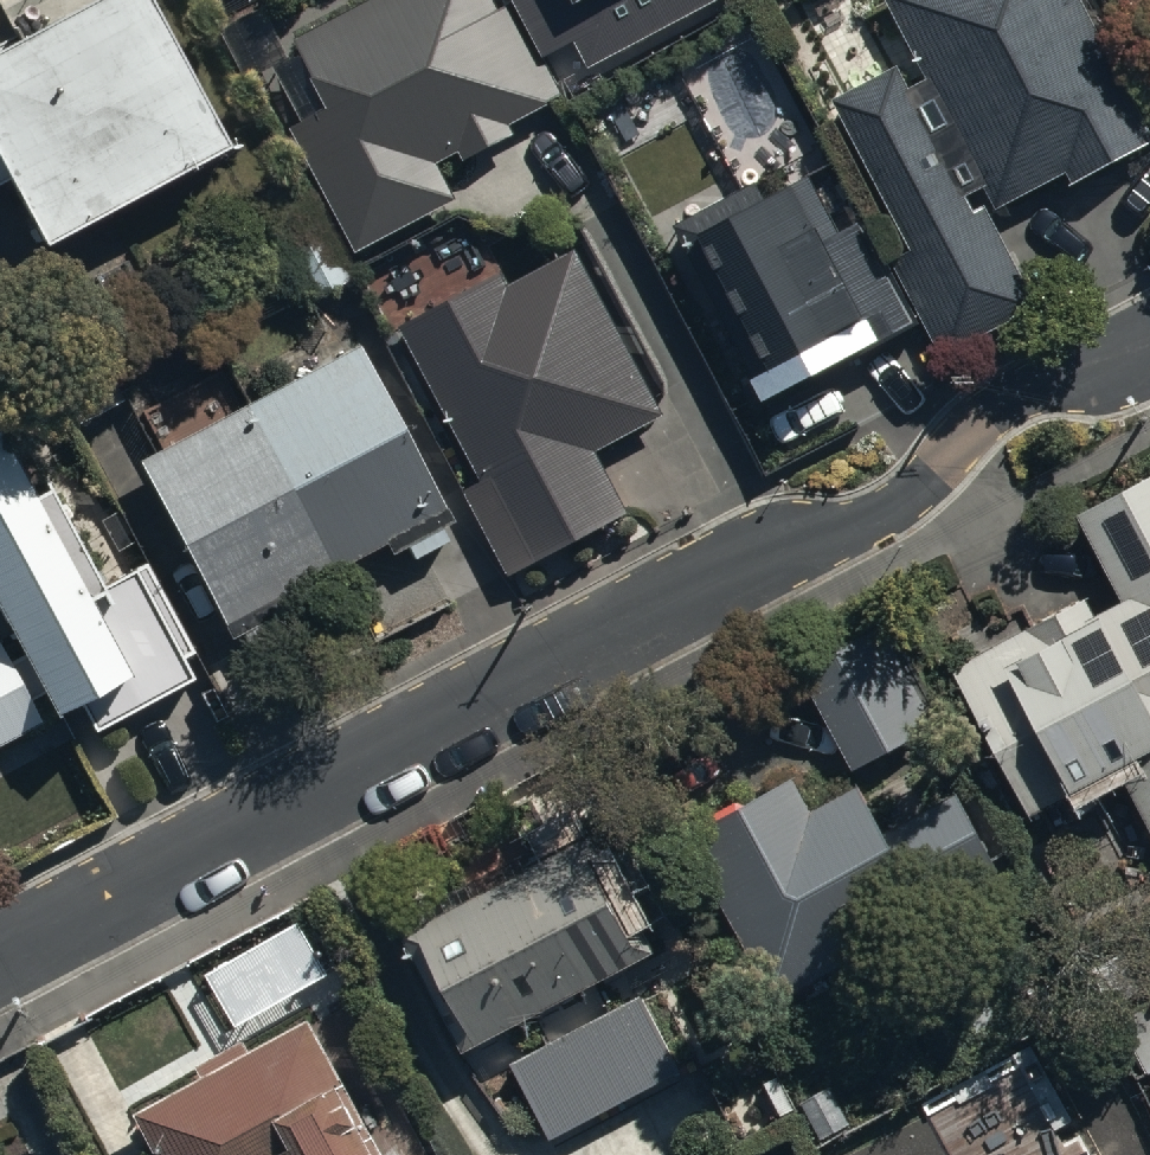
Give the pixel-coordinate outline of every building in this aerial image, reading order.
[(148,0),(78,0),(0,42),(0,191),(15,182),(45,238),(224,142),(148,0)] [(492,0),(392,0),(301,48),(311,67),(293,76),(318,125),(297,136),(359,254),(459,201),(443,169),(462,159),(466,167),(517,141),(512,132),(566,104),(519,13),(504,21),(492,0)] [(588,66),(716,0),(518,0),(549,60),(577,45),(588,66)] [(1084,0),(891,0),(928,66),(905,79),(893,56),(830,91),(912,239),(888,253),(937,342),(1034,288),(985,199),(977,204),(965,183),(981,174),(996,200),(1063,162),(1071,177),(1149,134),(1149,120),(1084,0)] [(877,303),(804,168),(820,159),(803,127),(759,151),(765,161),(666,215),(685,249),(701,241),(768,363),(877,303)] [(666,418),(576,255),(510,292),(503,279),(402,335),(485,485),(467,495),(512,576),(628,512),(597,456),(666,418)] [(444,510),(362,350),(142,464),(229,632),(388,550),(391,557),(409,548),(416,562),(451,544),(436,514),(444,510)] [(11,640),(0,646),(0,751),(79,709),(93,735),(192,683),(182,665),(194,659),(147,571),(101,595),(42,482),(28,490),(0,436),(0,620),(11,640)] [(1081,531),(1125,615),(1101,627),(1098,621),(1034,654),(1030,648),(957,687),(984,739),(954,755),(998,838),(1026,823),(1033,835),(1082,809),(1075,795),(1118,773),(1149,834),(1149,495),(1081,531)] [(804,681),(857,782),(940,739),(887,637),(804,681)] [(687,840),(775,1014),(935,933),(927,919),(999,882),(961,808),(887,846),(864,801),(813,827),(793,786),(687,840)] [(471,1071),(655,968),(591,852),(408,954),(424,984),(437,977),(475,1045),(461,1052),(471,1071)] [(1117,1012),(1147,1081),(1149,1080),(1149,997),(1117,1012)] [(687,1076),(647,1005),(521,1075),(560,1146),(687,1076)] [(145,1116),(166,1154),(387,1154),(314,1025),(258,1056),(252,1045),(206,1071),(210,1079),(145,1116)]
